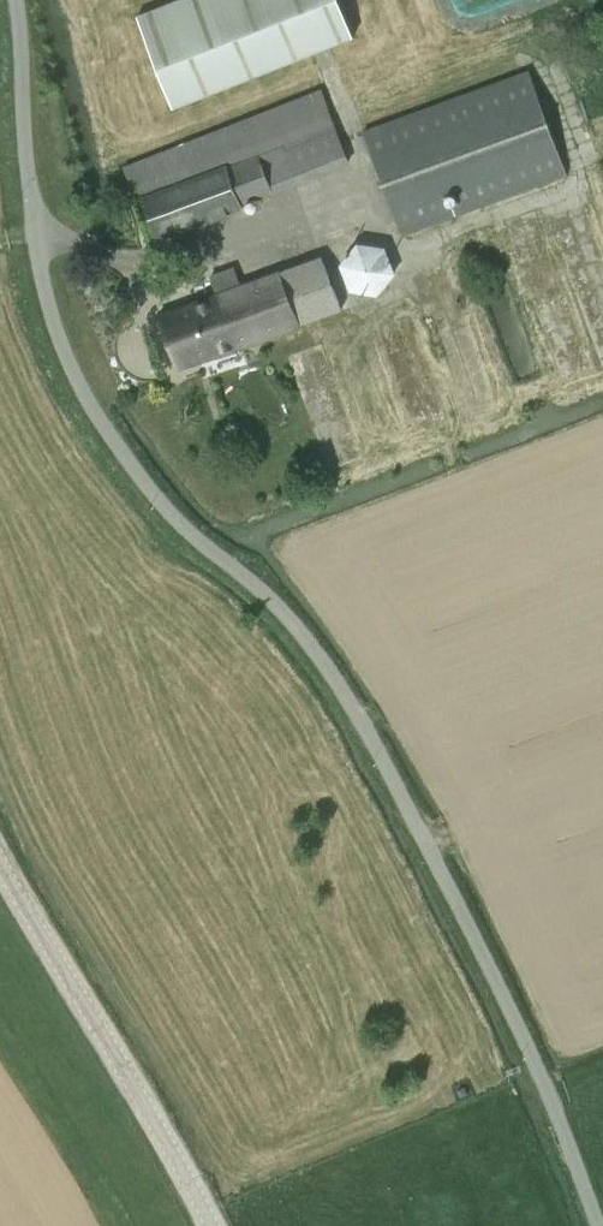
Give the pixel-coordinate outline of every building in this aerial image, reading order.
[(340,0),(176,0),(137,15),(173,107),(354,36),(340,0)] [(402,235),(567,177),(530,70),(361,132),(402,235)] [(150,244),(242,208),(241,205),(272,191),(273,194),(350,163),(321,89),(124,166),(150,244)] [(396,273),(386,246),(358,241),(340,264),(350,290),(378,295),(396,273)] [(321,255),(280,270),(241,285),(235,268),(212,276),(216,294),(158,316),(179,369),(300,324),(341,309),(321,255)] [(459,1089),(462,1096),(468,1093),(466,1087),(459,1089)]
